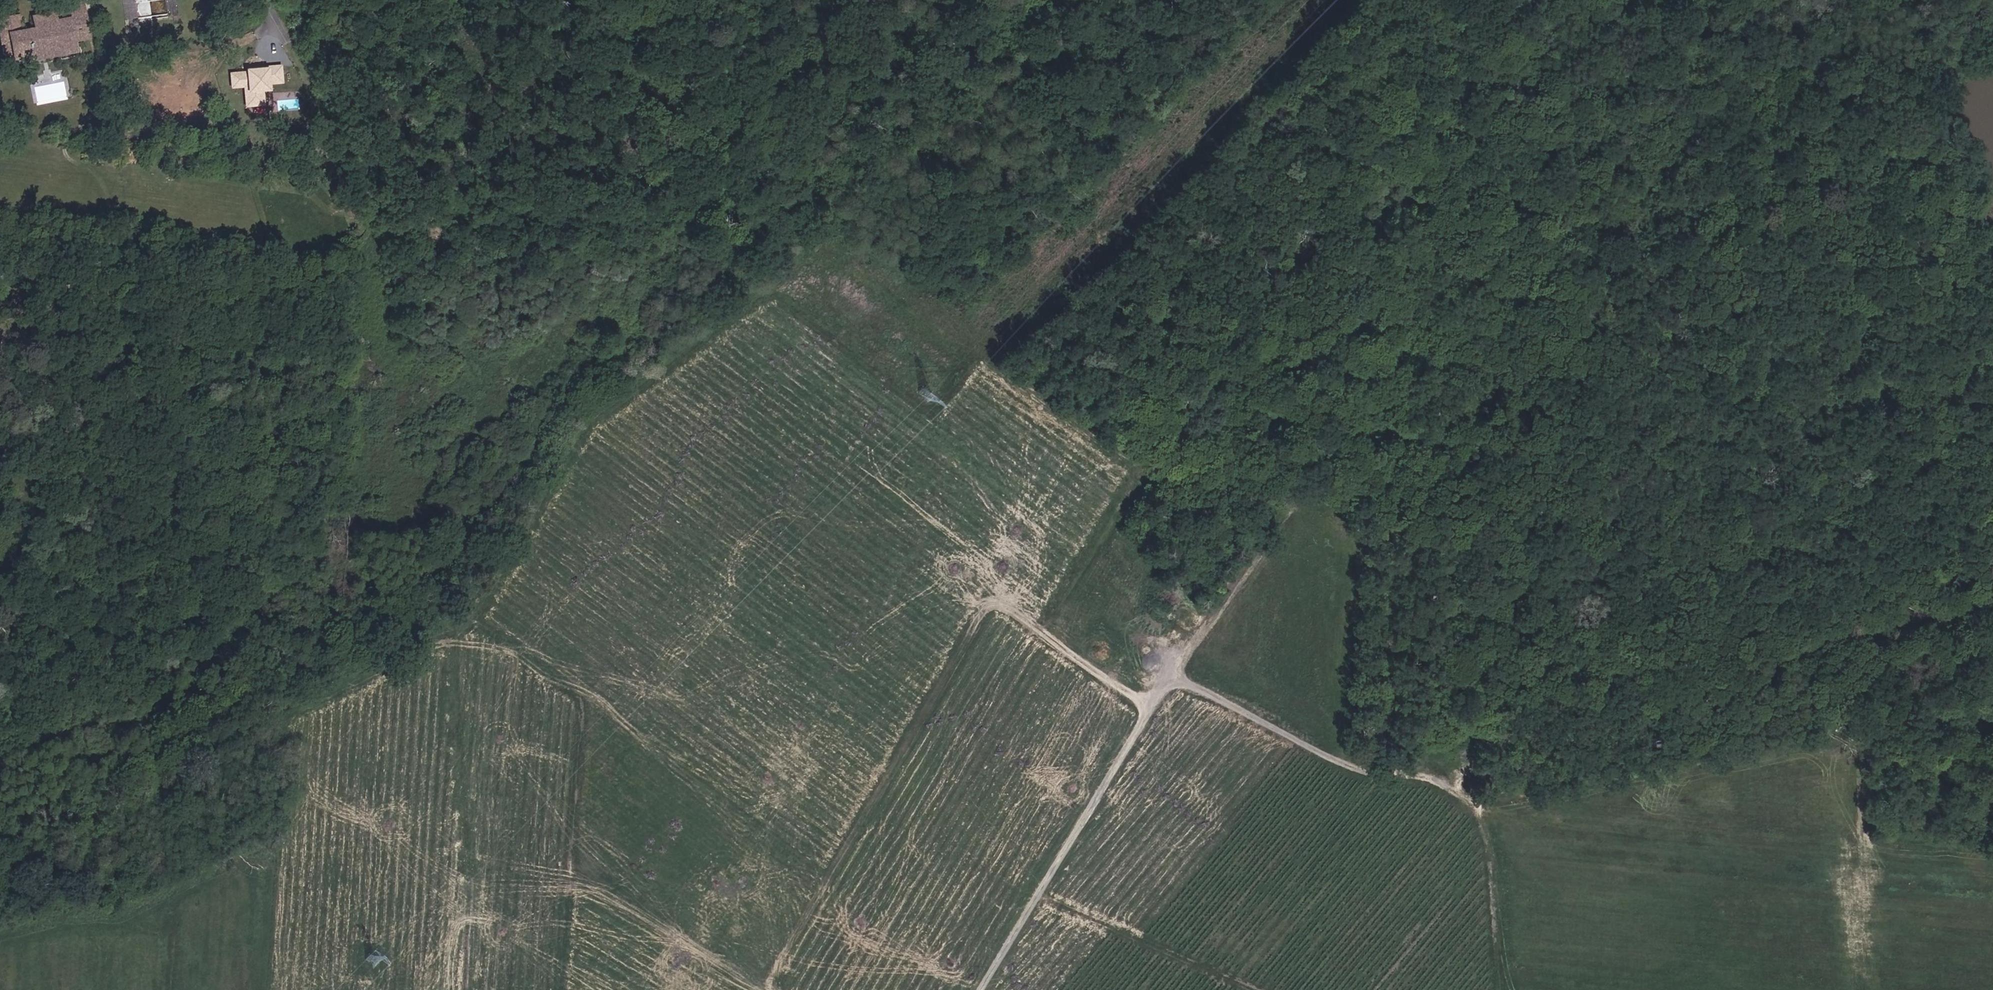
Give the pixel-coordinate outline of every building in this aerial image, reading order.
[(68,48),(68,41),(67,35),(83,33),(77,1),(47,6),(48,13),(30,15),(31,25),(15,27),(14,16),(1,18),(4,35),(8,35),(10,51),(11,56),(68,48)] [(223,31),(226,29),(214,6),(211,8),(223,31)] [(68,41),(84,39),(83,33),(67,35),(68,41)] [(11,56),(11,61),(69,53),(68,48),(11,56)] [(229,71),(231,90),(244,88),(246,110),(265,108),(264,93),(275,91),(275,85),(284,84),(281,65),(229,71)]
